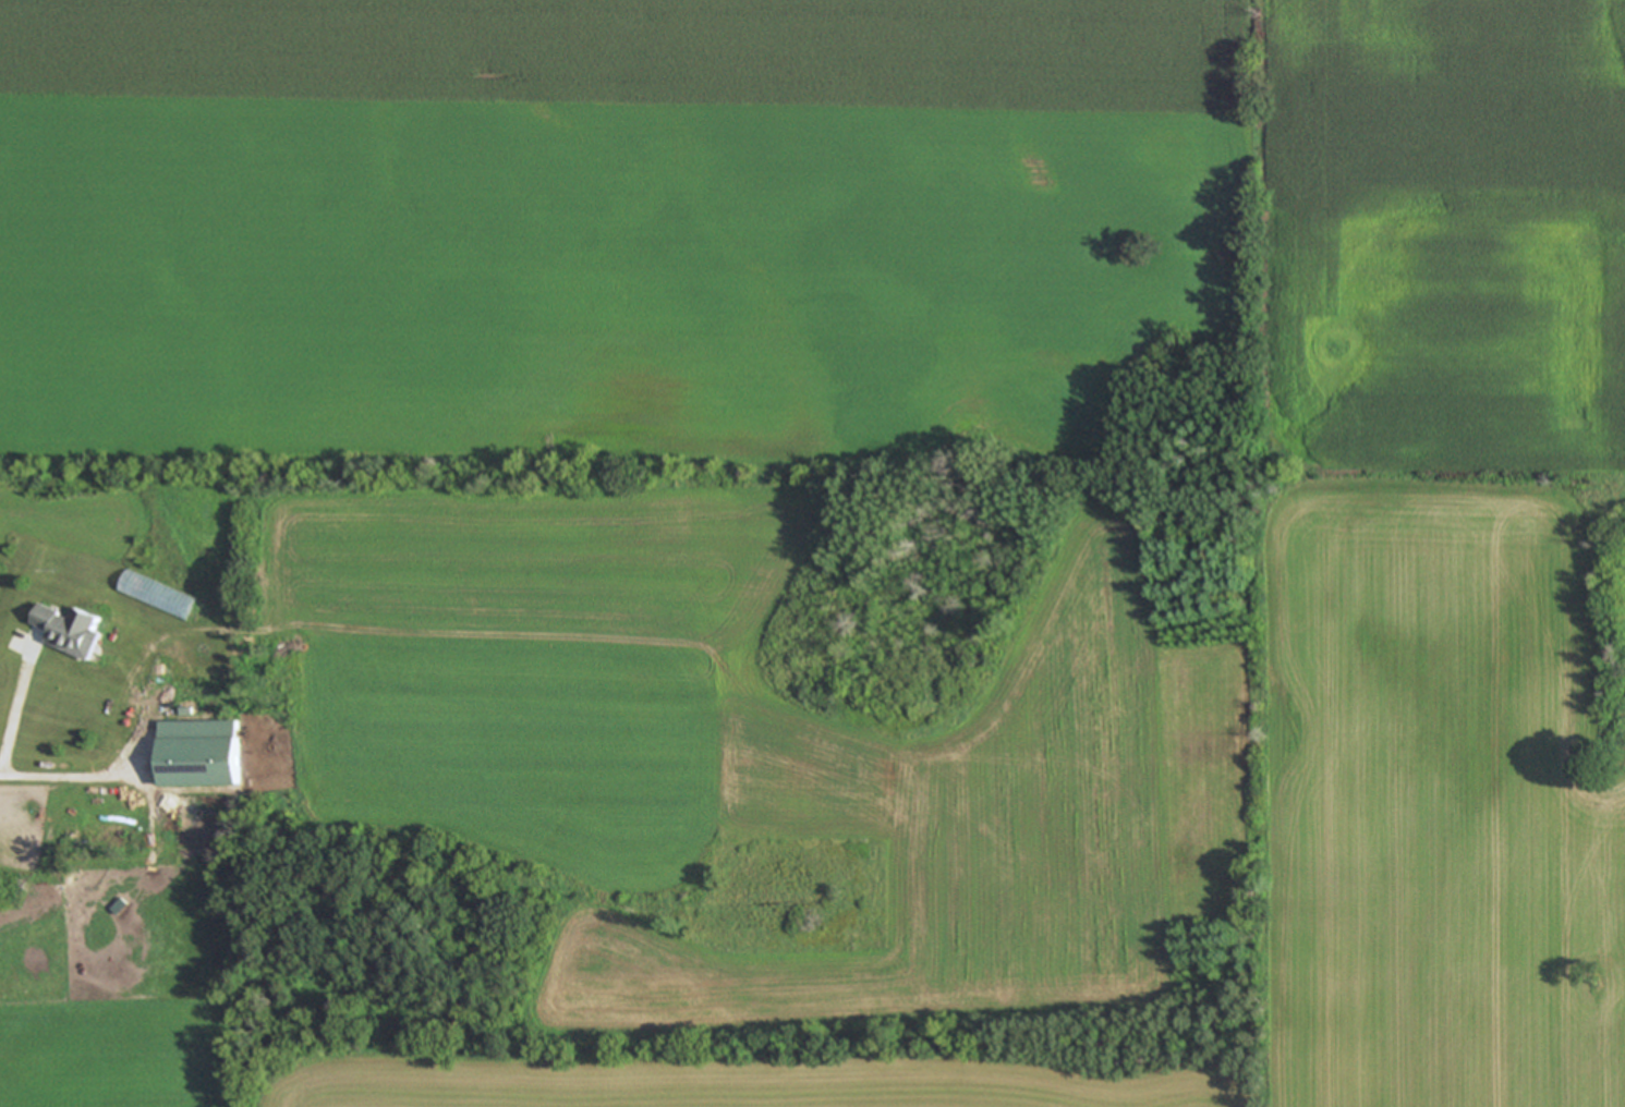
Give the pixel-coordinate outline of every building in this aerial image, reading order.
[(121,594),(190,623),(198,601),(130,572),(121,594)] [(95,662),(104,635),(97,633),(101,619),(77,611),(75,618),(44,607),(37,628),(53,633),(49,647),(95,662)] [(240,789),(240,723),(162,723),(162,789),(240,789)]
